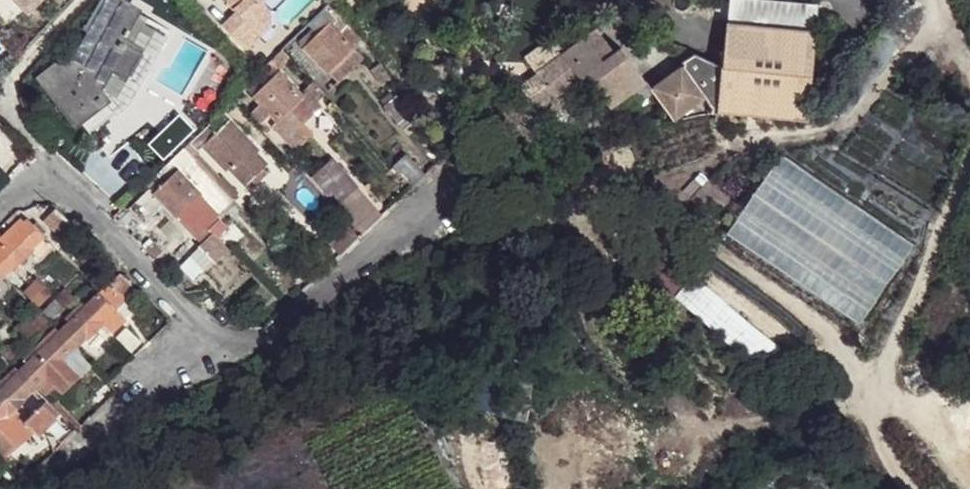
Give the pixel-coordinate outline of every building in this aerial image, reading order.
[(29,11),(41,0),(18,0),(29,11)] [(136,9),(120,0),(105,0),(89,27),(93,29),(74,63),(68,59),(42,80),(55,96),(60,92),(67,100),(62,105),(76,123),(78,122),(105,101),(100,95),(93,86),(105,65),(114,70),(131,81),(132,78),(125,74),(137,52),(118,41),(132,16),(136,9)] [(227,0),(236,9),(222,23),(244,46),(269,22),(270,7),(263,0),(227,0)] [(722,3),(719,24),(811,33),(814,11),(722,3)] [(339,82),(352,70),(341,59),(355,47),(353,46),(360,41),(328,8),(298,38),(339,82)] [(148,16),(136,9),(132,16),(144,23),(148,16)] [(118,41),(137,52),(150,27),(144,23),(132,16),(118,41)] [(713,107),(803,118),(805,98),(811,33),(719,24),(717,63),(713,107)] [(137,52),(125,74),(132,78),(138,82),(165,33),(151,25),(150,27),(137,52)] [(567,50),(537,72),(542,78),(556,98),(574,85),(579,92),(592,82),(612,109),(648,81),(623,49),(616,54),(597,29),(567,50)] [(567,50),(558,37),(528,59),(537,72),(567,50)] [(341,59),(352,70),(364,58),(355,47),(341,59)] [(283,49),(270,61),(276,67),(279,70),(291,58),(283,49)] [(674,73),(696,99),(702,94),(709,107),(713,107),(717,63),(694,53),(681,61),(684,65),(674,73)] [(393,77),(382,62),(372,69),(383,84),(393,77)] [(105,101),(78,122),(89,135),(115,115),(114,114),(125,105),(138,82),(132,78),(131,81),(114,70),(105,65),(93,86),(100,95),(105,101)] [(274,76),(279,70),(276,67),(270,72),(274,76)] [(304,95),(279,70),(274,76),(254,94),(261,101),(271,113),(279,120),(274,124),(295,147),(312,131),(302,120),(319,104),(307,92),(304,95)] [(542,78),(537,72),(519,85),(523,92),(542,78)] [(674,116),(696,99),(674,73),(654,89),(674,116)] [(542,109),(556,98),(542,78),(523,92),(519,95),(491,136),(521,157),(537,133),(530,128),(542,109)] [(549,115),(579,92),(574,85),(556,98),(542,109),(530,128),(537,133),(549,115)] [(803,118),(812,118),(826,99),(814,88),(805,98),(803,118)] [(67,100),(60,92),(55,96),(62,105),(67,100)] [(421,123),(398,94),(384,104),(403,129),(411,124),(415,128),(421,123)] [(259,125),(271,113),(261,101),(248,114),(259,125)] [(221,111),(184,147),(191,154),(204,143),(228,169),(230,166),(247,184),(268,164),(251,146),(253,145),(221,111)] [(179,115),(162,132),(176,147),(194,129),(179,115)] [(176,147),(162,132),(151,143),(165,157),(176,147)] [(184,147),(172,159),(175,164),(178,167),(181,170),(194,158),(191,154),(184,147)] [(452,152),(447,155),(451,162),(456,159),(452,152)] [(394,165),(413,186),(427,174),(407,153),(394,165)] [(914,243),(780,155),(754,195),(888,282),(914,243)] [(194,158),(181,170),(203,192),(216,181),(194,158)] [(314,174),(346,212),(364,193),(333,158),(314,174)] [(169,176),(178,167),(175,164),(166,172),(169,176)] [(268,164),(247,184),(257,194),(278,174),(268,164)] [(153,192),(164,203),(178,217),(180,214),(201,195),(203,192),(181,170),(178,167),(169,176),(154,190),(153,192)] [(216,181),(203,192),(201,195),(218,213),(233,199),(216,181)] [(163,204),(164,203),(153,192),(154,190),(150,186),(129,206),(145,221),(163,204)] [(364,193),(346,212),(345,212),(363,232),(382,215),(364,193)] [(218,213),(201,195),(180,214),(198,232),(218,213)] [(888,282),(754,195),(727,236),(861,323),(888,282)] [(178,217),(164,203),(163,204),(202,244),(200,245),(215,261),(216,262),(230,249),(218,236),(229,225),(218,213),(198,232),(180,214),(178,217)] [(43,221),(65,243),(79,228),(56,208),(43,221)] [(323,233),(338,249),(356,232),(340,216),(323,233)] [(2,276),(14,264),(16,267),(30,252),(39,260),(52,246),(26,221),(24,224),(19,219),(0,238),(0,274),(2,276)] [(144,249),(153,258),(160,252),(151,243),(144,249)] [(206,269),(215,261),(200,245),(191,254),(206,269)] [(69,323),(59,333),(74,348),(86,337),(89,339),(103,324),(111,331),(132,310),(131,298),(128,295),(134,289),(118,274),(86,307),(82,303),(65,319),(69,323)] [(762,374),(781,351),(695,277),(675,300),(762,374)] [(28,292),(23,296),(36,310),(41,305),(28,292)] [(54,300),(41,314),(51,324),(65,310),(54,300)] [(41,314),(36,310),(17,328),(32,343),(51,324),(41,314)] [(16,369),(15,370),(34,389),(36,387),(45,396),(56,385),(62,392),(90,364),(74,348),(59,333),(56,329),(25,360),(28,364),(20,373),(16,369)] [(11,363),(18,356),(7,346),(0,354),(11,363)] [(15,370),(0,385),(0,452),(6,457),(35,433),(39,437),(57,418),(43,405),(25,423),(16,413),(26,402),(24,400),(34,389),(15,370)] [(77,431),(82,427),(55,401),(51,405),(77,431)]
